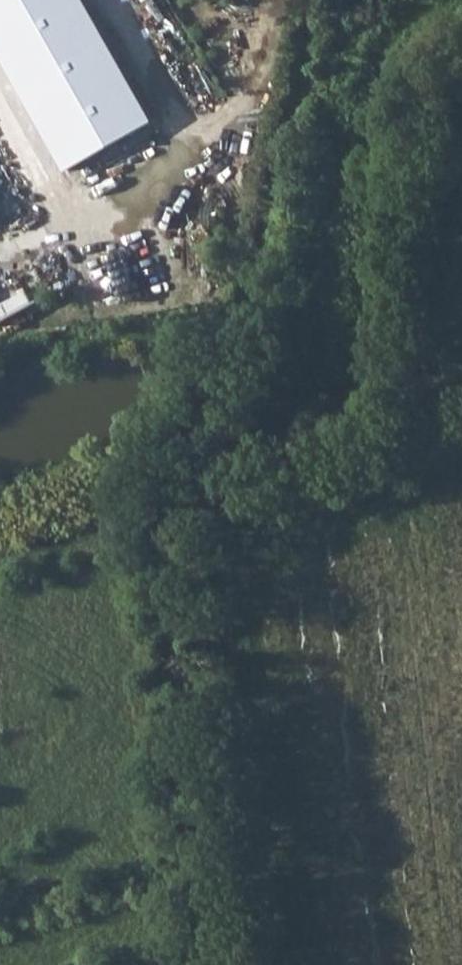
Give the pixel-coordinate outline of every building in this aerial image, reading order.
[(80,0),(0,0),(0,57),(65,171),(149,119),(80,0)]
